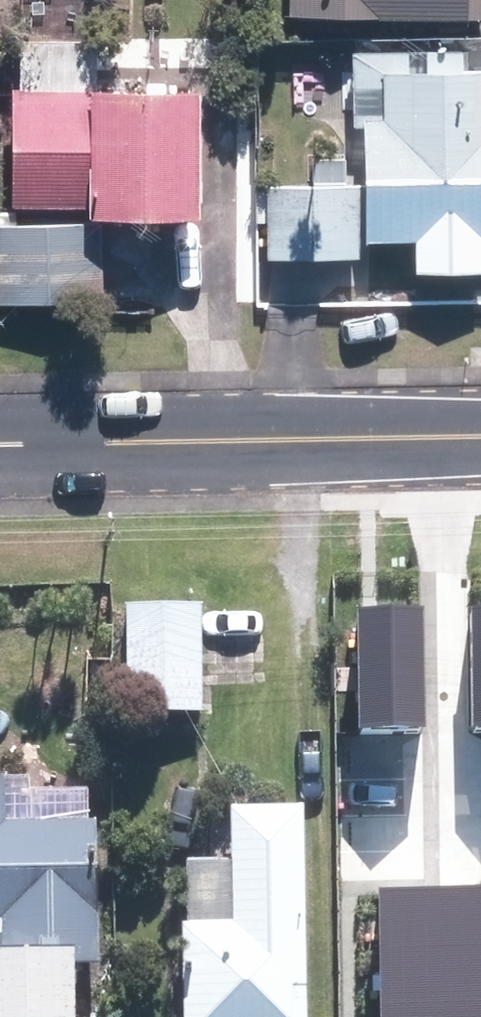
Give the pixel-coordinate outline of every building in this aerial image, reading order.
[(300,5),(480,9),(480,0),(301,0),(300,5)] [(396,61),(396,110),(387,110),(387,229),(434,229),(434,255),(480,255),(480,61),(396,61)] [(25,85),(26,193),(111,192),(111,196),(215,195),(213,78),(113,79),(113,84),(25,85)] [(364,182),(281,182),(282,244),(364,243),(364,182)] [(3,224),(6,295),(108,291),(106,221),(3,224)] [(211,710),(210,602),(139,603),(140,711),(211,710)] [(356,606),(358,727),(426,726),(425,605),(356,606)] [(472,727),(480,727),(480,605),(469,605),(472,727)] [(0,772),(0,912),(13,912),(14,944),(0,945),(0,1016),(93,1016),(92,955),(107,954),(105,816),(98,816),(98,785),(40,786),(40,772),(0,772)] [(314,803),(241,804),(242,854),(194,855),(196,1016),(317,1016),(314,803)] [(480,945),(480,886),(379,887),(379,946),(480,945)] [(480,1004),(480,945),(379,946),(380,1005),(480,1004)] [(380,1005),(380,1016),(480,1016),(480,1004),(380,1005)]
